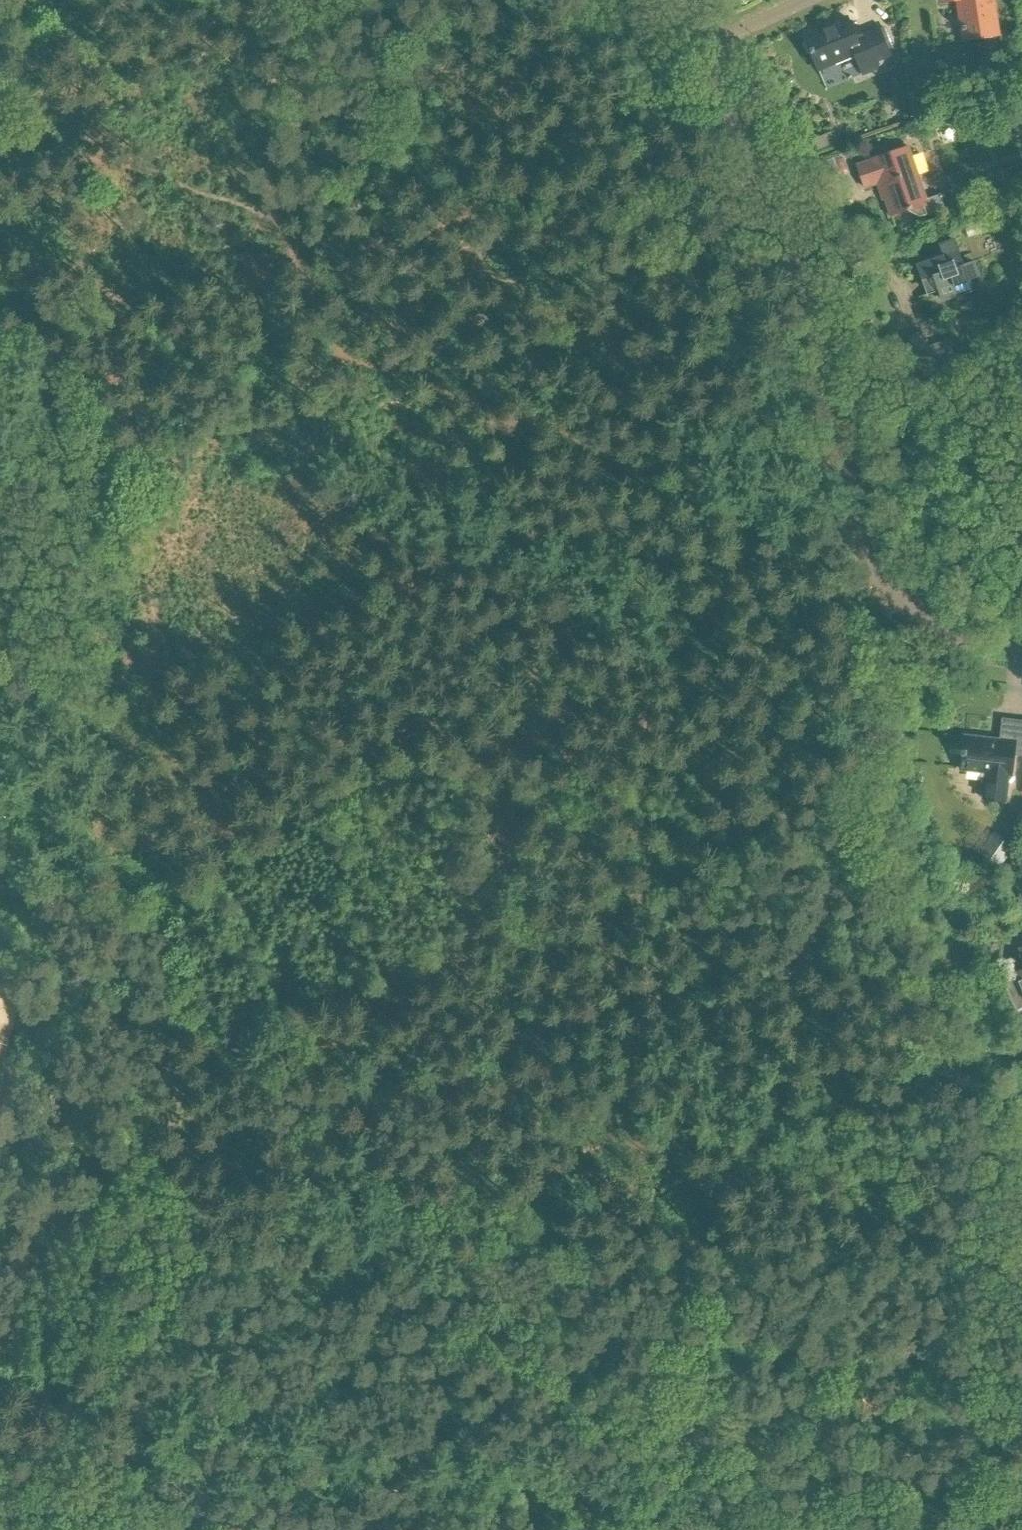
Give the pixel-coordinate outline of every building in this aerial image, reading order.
[(998,35),(993,0),(940,0),(940,3),(956,0),(962,41),(998,35)] [(855,39),(846,18),(803,35),(818,70),(855,55),(863,75),(892,63),(878,30),(855,39)] [(925,200),(907,147),(871,159),(872,161),(856,166),(864,188),(879,183),(890,216),(908,210),(921,217),(946,209),(943,200),(944,196),(939,193),(939,195),(925,200)] [(976,278),(970,262),(963,265),(954,240),(931,247),(935,258),(919,263),(924,279),(926,278),(931,293),(937,292),(940,299),(956,294),(953,286),(976,278)] [(909,337),(916,358),(930,354),(923,332),(909,337)] [(1016,721),(1014,741),(965,735),(961,769),(986,772),(982,799),(1006,801),(1009,775),(1011,775),(1014,750),(1021,751),(1021,722),(1016,721)] [(964,783),(981,786),(983,774),(967,771),(964,783)] [(1002,837),(988,856),(1001,866),(1015,846),(1002,837)] [(1012,974),(1021,998),(1021,969),(1012,974)]
